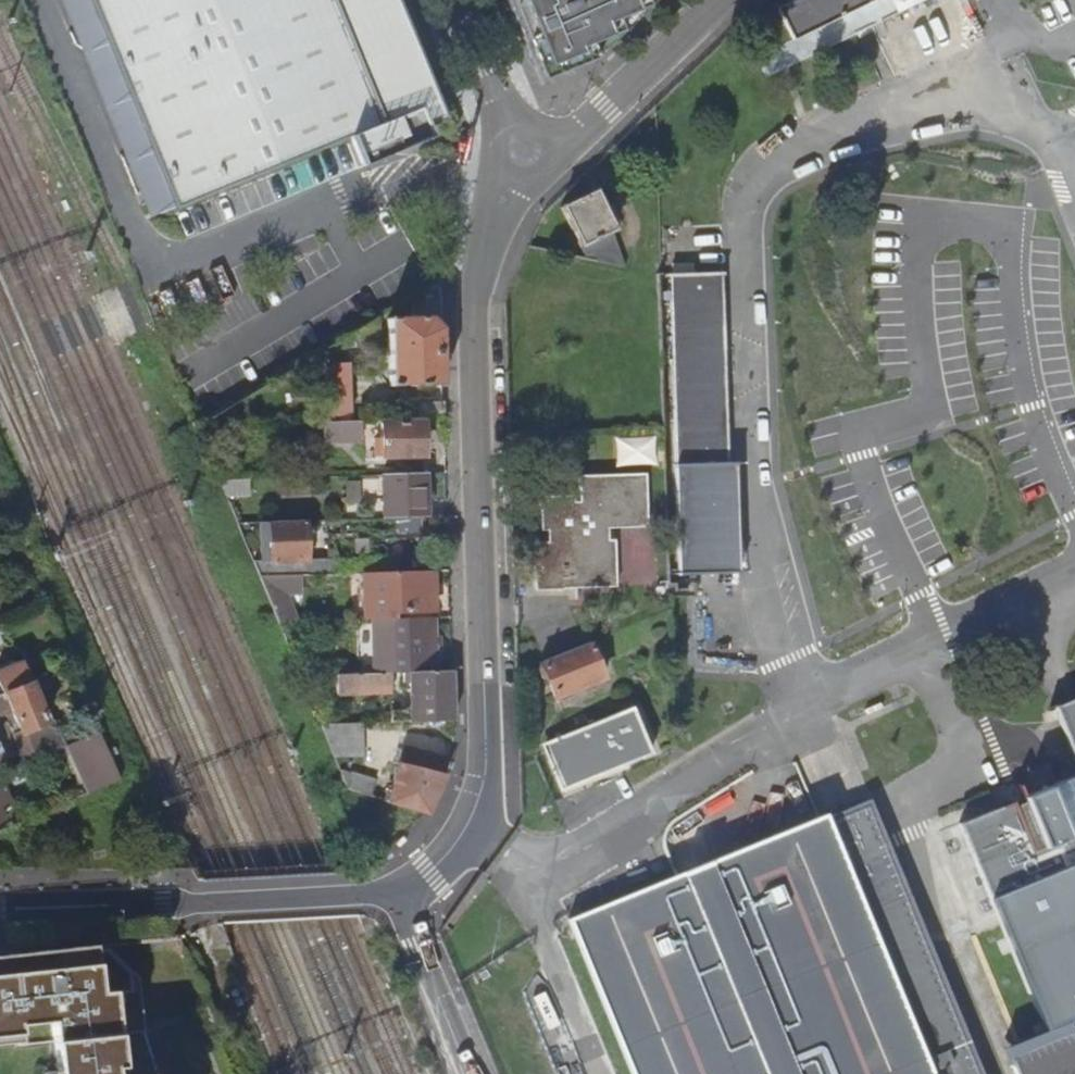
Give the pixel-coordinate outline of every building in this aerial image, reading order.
[(150,224),(177,213),(89,0),(59,0),(150,224)] [(403,0),(89,0),(177,213),(353,140),(364,168),(432,140),(428,130),(452,120),(403,0)] [(541,83),(595,61),(589,46),(622,34),(616,20),(650,8),(646,0),(508,0),(541,83)] [(782,8),(797,39),(878,0),(798,0),(782,8)] [(563,208),(587,263),(625,271),(613,235),(616,233),(597,193),(563,208)] [(726,272),(674,274),(680,464),(684,575),(743,573),(739,463),(733,463),(726,272)] [(389,321),(391,389),(444,388),(441,302),(419,303),(413,306),(414,320),(389,321)] [(324,367),(326,425),(353,424),(351,366),(324,367)] [(412,405),(412,422),(423,422),(445,421),(445,404),(412,405)] [(377,442),(378,460),(397,460),(397,477),(425,476),(423,422),(412,422),(383,423),(384,442),(377,442)] [(326,425),(327,439),(360,438),(360,424),(353,424),(326,425)] [(618,435),(619,461),(657,460),(656,434),(618,435)] [(383,477),(385,521),(429,520),(427,476),(425,476),(397,477),(383,477)] [(537,546),(538,592),(565,592),(565,586),(618,584),(617,543),(604,543),(603,532),(649,530),(648,478),(581,480),(582,512),(577,512),(576,500),(543,500),(544,534),(550,534),(550,546),(537,546)] [(225,482),(226,498),(227,499),(251,498),(250,481),(225,482)] [(259,525),(268,578),(301,577),(339,576),(339,561),(308,562),(306,523),(259,525)] [(655,572),(654,532),(629,532),(630,573),(655,572)] [(356,541),(357,557),(369,557),(368,540),(356,541)] [(362,576),(364,624),(395,623),(395,614),(434,614),(432,574),(362,576)] [(260,579),(267,597),(289,595),(302,595),(301,577),(268,578),(260,579)] [(267,597),(280,626),(289,626),(289,595),(267,597)] [(649,620),(652,628),(671,620),(671,611),(649,620)] [(419,669),(437,668),(435,622),(395,623),(396,676),(419,675),(419,669)] [(540,665),(555,700),(603,680),(589,645),(540,665)] [(0,699),(0,714),(12,709),(23,734),(17,737),(27,762),(45,754),(46,757),(71,747),(82,742),(77,731),(63,737),(52,713),(50,713),(44,699),(40,701),(34,686),(32,686),(22,661),(12,665),(13,670),(0,675),(0,681),(7,696),(0,699)] [(0,670),(0,675),(13,670),(12,665),(0,670)] [(411,685),(413,713),(393,714),(393,717),(384,717),(385,725),(455,723),(454,674),(419,675),(396,676),(339,678),(340,699),(394,698),(393,686),(411,685)] [(34,686),(40,701),(44,699),(38,684),(34,686)] [(1055,702),(1074,753),(1074,694),(1055,702)] [(632,710),(548,746),(556,763),(567,791),(652,756),(645,739),(632,710)] [(77,731),(82,742),(101,734),(96,723),(77,731)] [(322,727),(335,760),(365,759),(364,726),(322,727)] [(71,747),(91,795),(122,782),(101,734),(82,742),(71,747)] [(406,752),(390,805),(428,816),(453,763),(406,752)] [(11,771),(12,771),(4,753),(0,755),(0,776),(11,771)] [(11,771),(16,781),(34,773),(30,763),(12,771),(11,771)] [(961,820),(1047,1026),(1003,1043),(1016,1073),(1074,1073),(1074,772),(961,820)] [(341,774),(348,791),(349,793),(373,800),(377,785),(341,774)] [(6,820),(1,808),(12,803),(5,787),(0,790),(0,823),(6,820)] [(872,800),(825,820),(824,817),(574,921),(638,1073),(984,1073),(872,800)] [(16,1037),(17,1047),(50,1043),(115,1036),(143,1033),(137,979),(104,945),(0,956),(0,1038),(16,1037)] [(50,1043),(54,1073),(112,1073),(111,1071),(119,1070),(115,1036),(50,1043)]
